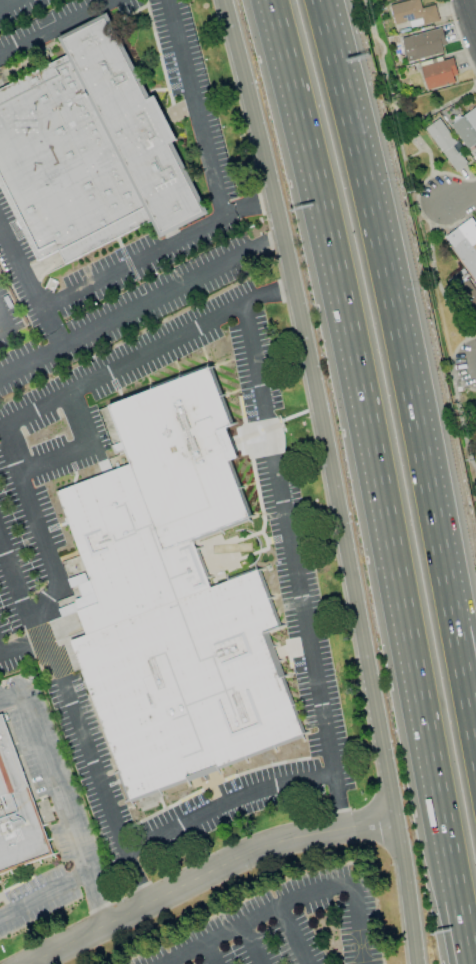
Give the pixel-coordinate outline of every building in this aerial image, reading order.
[(394,25),(409,21),(410,28),(439,21),(434,4),(421,8),(419,0),(407,0),(389,5),(394,25)] [(39,262),(60,252),(66,264),(150,221),(160,239),(206,215),(169,143),(176,139),(155,97),(146,101),(103,18),(60,40),(67,56),(0,91),(0,186),(39,262)] [(446,52),(441,28),(401,37),(406,60),(446,52)] [(426,90),(457,82),(451,58),(420,66),(426,90)] [(451,123),(475,161),(475,106),(451,123)] [(467,164),(459,152),(462,150),(439,117),(424,128),(456,172),(467,164)] [(475,285),(475,226),(471,218),(444,236),(475,285)] [(209,368),(230,426),(217,431),(220,438),(232,433),(239,450),(226,454),(251,518),(193,540),(211,587),(255,570),(277,627),(262,632),(301,735),(131,799),(72,643),(88,637),(78,610),(101,601),(59,491),(130,465),(108,406),(209,368)] [(53,856),(0,875),(0,716),(3,715),(53,856)]
